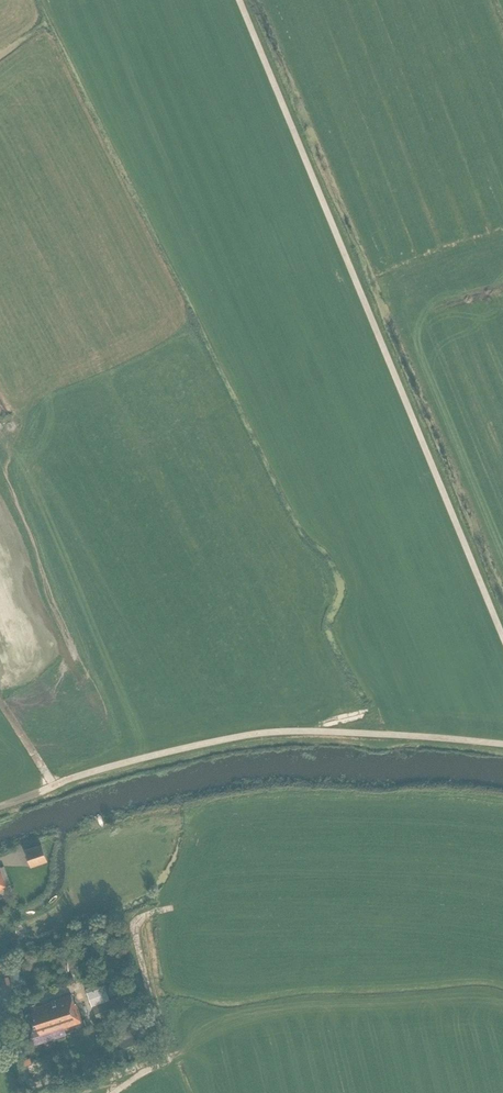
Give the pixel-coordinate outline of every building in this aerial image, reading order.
[(47,861),(41,845),(25,850),(31,867),(47,861)] [(8,888),(7,885),(10,884),(4,866),(0,867),(0,866),(0,891),(8,888)] [(115,997),(109,1000),(104,986),(101,987),(99,984),(88,988),(89,991),(87,992),(98,1021),(106,1019),(107,1021),(121,1016),(115,997)] [(75,1004),(72,995),(55,1000),(56,1001),(36,1008),(35,1006),(22,1010),(31,1039),(82,1022),(76,1003),(75,1004)]
